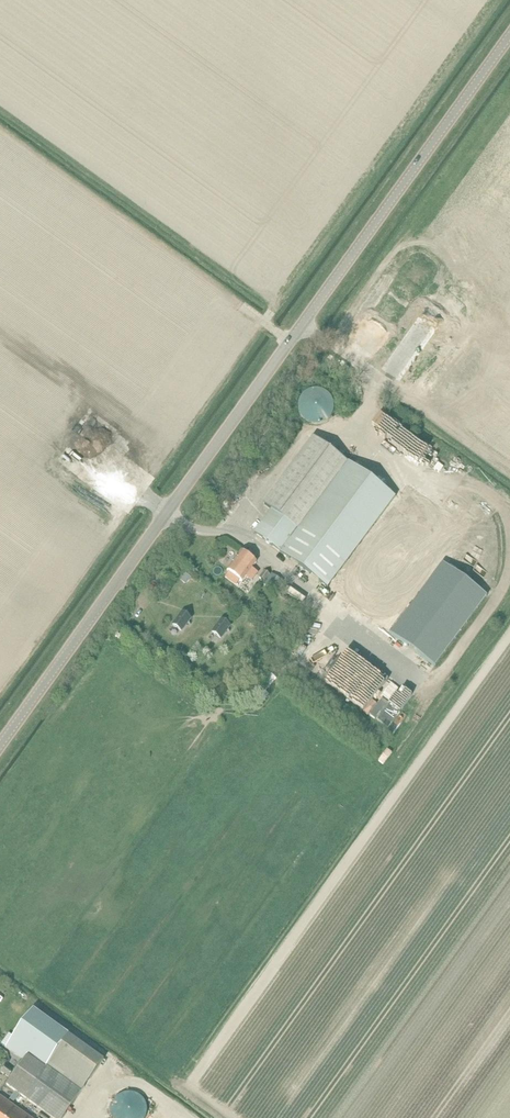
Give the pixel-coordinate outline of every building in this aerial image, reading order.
[(298,406),(298,409),(299,412),(300,415),(301,417),(303,420),(305,422),(308,423),(311,425),(314,425),(317,425),(320,425),(323,424),(326,423),(328,421),(330,419),(332,416),(333,413),(334,410),(334,407),(334,404),(333,401),(332,398),(330,396),(328,394),(326,392),(323,391),(320,390),(317,389),(314,389),(311,390),(308,391),(305,393),(303,395),(301,397),(300,400),(299,403),(298,406)] [(314,438),(264,506),(272,512),(298,531),(348,464),(314,438)] [(395,499),(348,464),(298,531),(281,554),(327,588),(329,589),(375,526),(395,499)] [(375,526),(329,589),(388,633),(428,580),(429,581),(442,564),(456,544),(395,499),(375,526)] [(272,512),(255,535),(281,554),(298,531),(272,512)] [(230,574),(226,579),(237,587),(241,582),(243,583),(247,577),(253,582),(259,574),(253,570),(257,564),(242,553),(228,573),(230,574)] [(428,580),(388,633),(389,634),(433,667),(486,597),(442,564),(429,581),(428,580)] [(266,583),(271,575),(265,571),(260,579),(266,583)] [(272,574),(271,575),(264,586),(275,594),(283,583),(272,574)] [(186,575),(181,581),(186,585),(191,579),(186,575)] [(182,613),(173,626),(182,632),(192,619),(182,613)] [(222,619),(212,633),(221,641),(232,627),(222,619)] [(270,675),(253,693),(263,702),(268,696),(264,692),(276,680),(270,675)] [(51,1117),(63,1117),(104,1060),(68,1034),(68,1035),(33,1010),(6,1049),(23,1061),(6,1085),(16,1092),(19,1095),(51,1117)] [(5,1065),(0,1072),(9,1079),(14,1072),(5,1065)] [(16,1092),(11,1100),(14,1102),(19,1095),(16,1092)] [(111,1112),(112,1115),(113,1117),(146,1117),(147,1114),(147,1111),(147,1108),(146,1105),(145,1102),(143,1099),(141,1097),(139,1095),(136,1094),(133,1093),(130,1093),(127,1093),(124,1093),(121,1094),(119,1096),(116,1098),(114,1100),(113,1103),(112,1106),(111,1109),(111,1112)] [(0,1098),(0,1117),(28,1117),(0,1098)]
